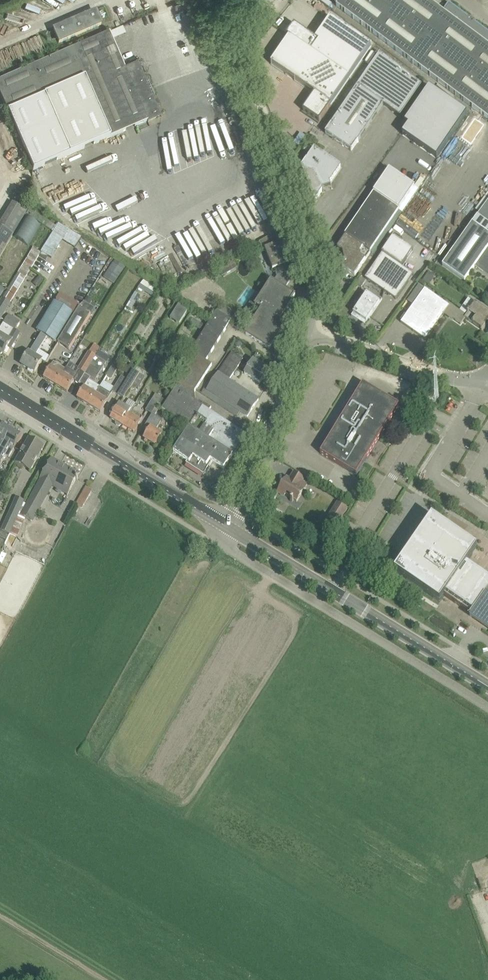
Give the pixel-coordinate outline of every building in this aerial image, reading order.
[(427,0),(341,0),(336,6),(487,119),(487,33),(449,4),(443,12),(427,0)] [(59,42),(101,24),(96,12),(53,30),(59,42)] [(294,24),(287,35),(289,37),(349,78),(371,46),(330,18),(315,39),(294,24)] [(0,79),(0,94),(7,111),(44,95),(70,154),(147,121),(160,115),(137,63),(124,68),(109,32),(0,79)] [(289,37),(271,64),(314,94),(303,110),(319,122),(349,78),(289,37)] [(357,87),(383,105),(400,117),(422,85),(378,55),(357,87)] [(383,105),(357,87),(325,133),(352,151),(383,105)] [(408,126),(402,134),(437,158),(467,114),(429,88),(405,123),(408,126)] [(302,167),(314,198),(315,201),(323,190),(324,192),(324,190),(331,187),(332,189),(330,183),(341,167),(314,149),(302,167)] [(389,170),(374,193),(400,210),(415,188),(389,170)] [(337,249),(342,252),(343,253),(343,254),(344,262),(343,263),(344,264),(342,267),(355,276),(400,210),(374,193),(344,235),(346,236),(340,245),(337,249)] [(183,237),(173,242),(184,263),(261,225),(248,199),(181,232),(183,237)] [(473,221),(487,231),(487,199),(473,221)] [(26,211),(12,203),(0,223),(0,256),(26,211)] [(26,214),(52,231),(56,225),(30,208),(26,214)] [(139,254),(159,242),(144,214),(118,228),(128,246),(133,243),(139,254)] [(24,216),(13,236),(28,245),(40,224),(24,216)] [(473,221),(442,265),(464,281),(475,266),(487,275),(487,231),(473,221)] [(276,283),(284,289),(292,277),(287,264),(289,263),(281,242),(280,243),(276,232),(260,238),(272,270),(274,269),(276,275),(272,281),(276,283)] [(365,278),(372,283),(396,299),(408,283),(414,274),(403,266),(414,249),(394,236),(383,252),(365,278)] [(18,272),(26,276),(41,251),(34,246),(18,272)] [(124,268),(113,261),(106,272),(118,279),(124,268)] [(38,277),(34,283),(39,287),(43,281),(38,277)] [(144,278),(138,286),(153,297),(159,290),(144,278)] [(295,296),(284,289),(276,283),(272,281),(270,279),(254,304),(261,308),(245,334),(270,349),(286,324),(279,320),(295,296)] [(460,324),(465,318),(464,318),(467,315),(447,301),(445,304),(424,289),(401,322),(426,340),(445,313),(460,324)] [(367,294),(354,313),(351,316),(362,323),(364,320),(366,322),(368,318),(369,319),(380,303),(367,294)] [(0,300),(0,319),(1,319),(11,302),(2,297),(0,300)] [(41,333),(46,336),(56,342),(73,314),(55,303),(38,330),(41,333)] [(467,315),(464,318),(465,318),(482,330),(487,322),(487,312),(475,303),(467,315)] [(180,305),(171,319),(180,324),(188,310),(180,305)] [(234,315),(220,306),(210,321),(225,330),(234,315)] [(80,308),(58,343),(69,350),(91,315),(80,308)] [(4,353),(8,347),(11,348),(20,333),(16,330),(20,322),(8,315),(0,328),(0,353),(1,354),(2,352),(4,353)] [(188,355),(195,359),(162,409),(190,427),(203,407),(209,410),(211,407),(203,402),(201,405),(190,398),(212,365),(206,361),(225,330),(210,321),(188,355)] [(29,352),(22,364),(35,372),(42,360),(34,355),(46,336),(41,333),(29,352)] [(78,368),(77,369),(80,371),(84,373),(93,360),(95,356),(96,355),(89,351),(78,368)] [(157,351),(155,355),(156,359),(160,362),(164,355),(157,351)] [(232,352),(207,390),(240,411),(247,416),(259,399),(229,380),(243,360),(232,352)] [(93,360),(84,373),(96,380),(106,363),(97,357),(95,356),(93,360)] [(245,374),(260,384),(269,370),(253,360),(245,374)] [(54,362),(44,378),(55,385),(66,367),(64,368),(54,362)] [(131,362),(125,372),(130,374),(132,370),(135,365),(131,362)] [(113,364),(107,375),(112,378),(118,367),(113,364)] [(55,385),(67,392),(78,374),(66,367),(55,385)] [(127,379),(117,395),(124,399),(129,390),(136,387),(139,389),(145,378),(132,370),(130,374),(127,379)] [(117,395),(127,379),(121,376),(112,392),(117,395)] [(77,398),(88,405),(100,386),(88,380),(77,398)] [(320,453),(337,464),(356,475),(399,406),(363,384),(347,410),(345,409),(340,417),(342,419),(320,453)] [(88,405),(100,412),(112,394),(100,386),(88,405)] [(240,411),(207,390),(204,395),(237,416),(240,411)] [(432,403),(435,394),(429,392),(426,401),(432,403)] [(156,394),(146,410),(152,414),(162,398),(156,394)] [(122,425),(131,410),(120,403),(111,418),(116,422),(116,425),(119,426),(122,425)] [(203,407),(190,427),(173,452),(188,461),(186,463),(204,475),(212,461),(224,469),(246,435),(209,410),(203,407)] [(131,410),(122,425),(134,432),(143,417),(131,410)] [(144,438),(155,445),(162,433),(156,429),(162,420),(152,414),(143,430),(147,432),(144,438)] [(13,429),(10,427),(10,426),(6,423),(4,424),(3,424),(0,429),(0,451),(13,429)] [(0,451),(0,464),(5,455),(9,457),(22,434),(13,429),(0,451)] [(30,471),(44,447),(29,438),(15,462),(30,471)] [(301,455),(311,461),(316,454),(313,453),(317,445),(309,440),(301,455)] [(80,474),(52,458),(40,478),(42,479),(25,509),(21,515),(20,515),(11,533),(18,536),(26,518),(32,522),(52,487),(67,496),(76,480),(77,480),(78,478),(77,478),(80,474)] [(304,480),(293,473),(290,479),(287,477),(278,493),(279,491),(297,502),(307,485),(303,482),(304,480)] [(82,508),(92,491),(86,487),(76,505),(82,508)] [(2,529),(11,533),(20,515),(25,502),(16,498),(2,529)] [(337,502),(323,526),(333,532),(348,508),(337,502)] [(467,563),(477,548),(432,517),(395,571),(440,602),(446,593),(457,600),(455,603),(456,603),(457,602),(460,605),(459,606),(460,606),(462,603),(473,611),(487,589),(487,578),(482,574),(484,571),(484,570),(483,572),(479,569),(480,568),(478,570),(467,563)] [(487,628),(487,589),(473,611),(470,615),(487,628)]
